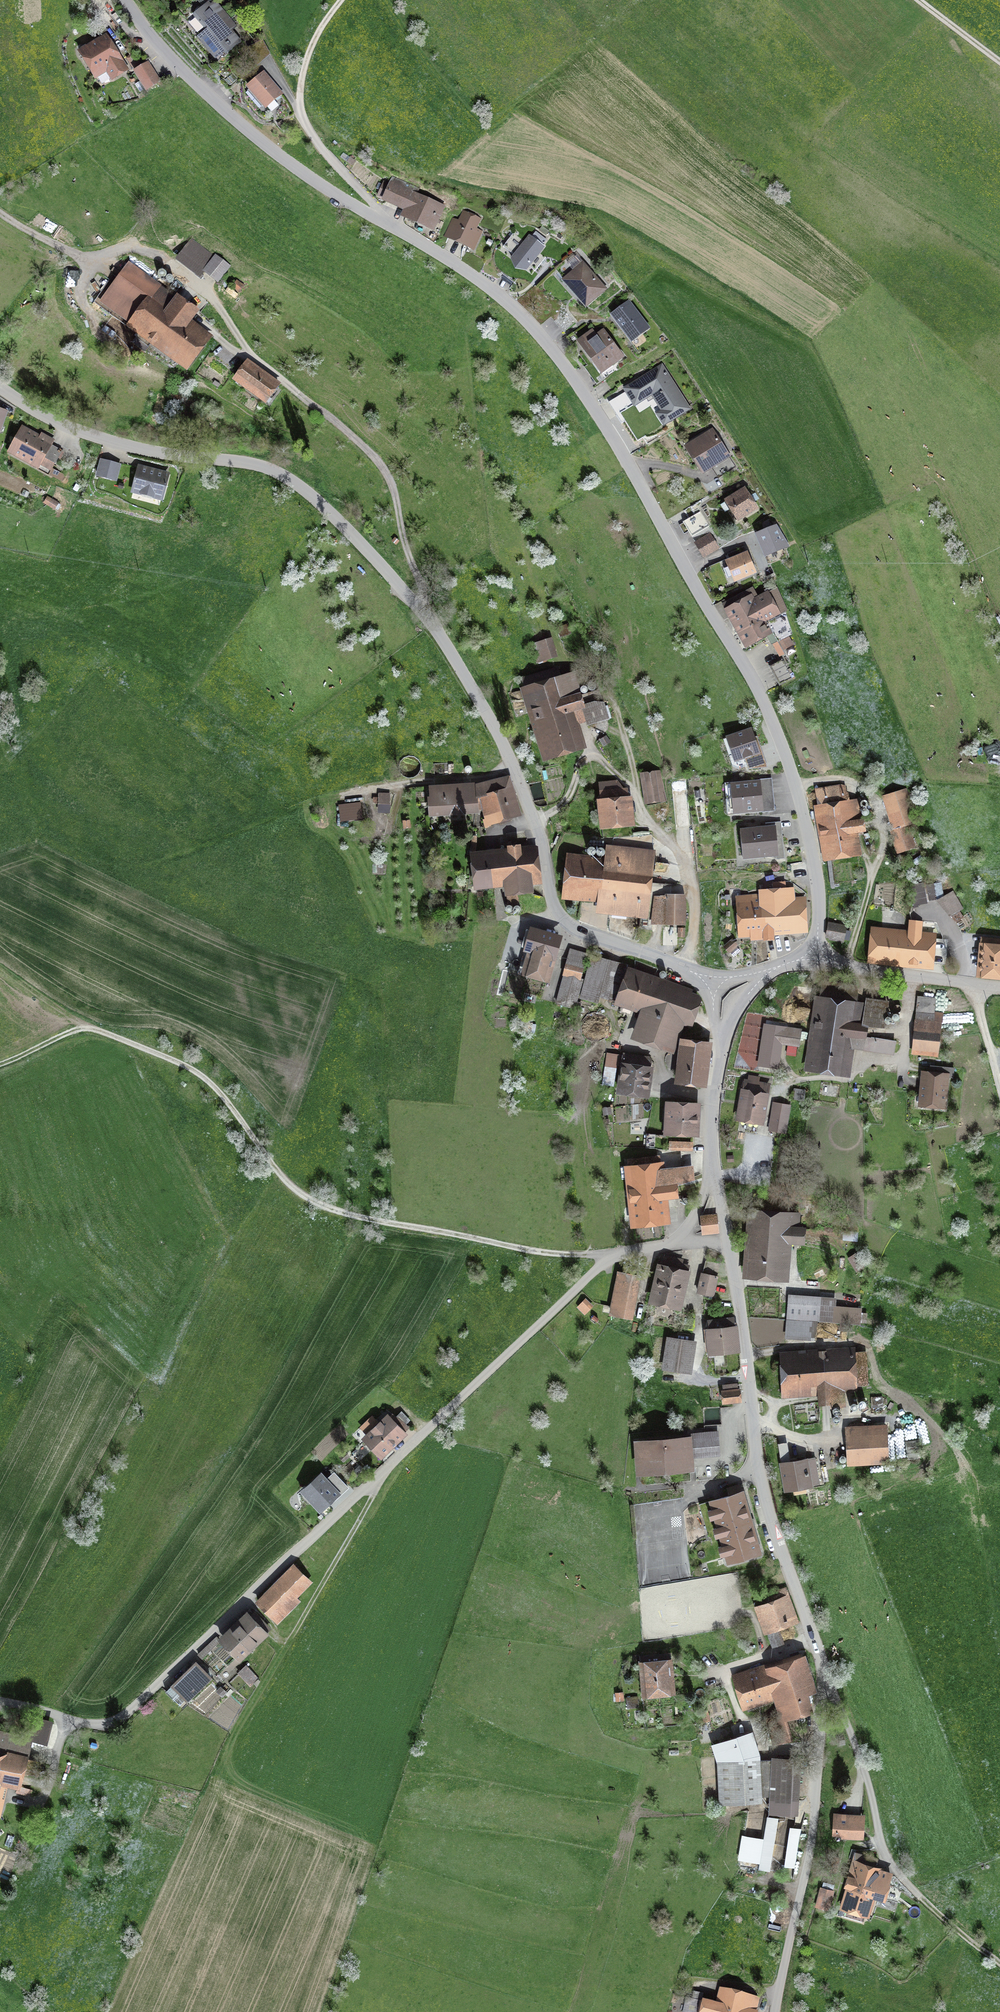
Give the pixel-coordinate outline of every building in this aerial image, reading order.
[(211,8),(208,5),(192,18),(206,34),(197,42),(217,64),(240,44),(231,35),(237,30),(215,5),(211,8)] [(107,37),(76,54),(93,83),(105,76),(111,85),(129,74),(107,37)] [(147,65),(131,74),(144,95),(159,86),(147,65)] [(282,97),(262,76),(246,90),(266,111),(282,97)] [(230,78),(223,84),(228,90),(235,84),(230,78)] [(236,86),(230,92),(234,96),(240,91),(236,86)] [(280,124),(277,127),(282,133),(285,130),(280,124)] [(416,190),(392,180),(381,205),(406,215),(402,224),(434,238),(446,210),(413,196),(416,190)] [(459,225),(451,221),(442,241),(474,255),(482,235),(476,232),(480,222),(463,214),(459,225)] [(541,229),(538,233),(545,238),(548,234),(541,229)] [(214,255),(191,237),(175,258),(200,277),(205,272),(218,282),(231,266),(215,253),(214,255)] [(545,250),(529,237),(511,263),(515,275),(527,276),(545,250)] [(129,261),(96,308),(189,374),(214,339),(194,325),(203,312),(129,261)] [(562,283),(585,310),(606,292),(583,265),(562,283)] [(245,289),(236,283),(231,290),(240,297),(245,289)] [(610,318),(630,346),(650,332),(630,304),(610,318)] [(593,382),(599,378),(623,361),(602,332),(596,336),(592,330),(573,344),(588,364),(583,368),(593,382)] [(282,392),(247,365),(233,384),(268,410),(282,392)] [(625,392),(636,409),(651,399),(659,412),(652,416),(661,430),(689,412),(660,369),(625,392)] [(176,388),(170,399),(178,403),(184,392),(176,388)] [(62,451),(22,430),(9,456),(48,476),(62,451)] [(684,449),(701,477),(731,459),(718,439),(712,443),(707,435),(684,449)] [(120,468),(101,463),(97,482),(115,486),(120,468)] [(169,476),(137,470),(131,497),(163,504),(169,476)] [(724,503),(738,524),(758,512),(744,491),(724,503)] [(771,527),(750,538),(762,560),(783,548),(771,527)] [(695,546),(702,558),(718,549),(711,537),(695,546)] [(725,563),(734,585),(756,576),(747,554),(725,563)] [(777,587),(771,590),(781,611),(787,608),(777,587)] [(724,609),(745,649),(771,635),(764,623),(779,615),(768,594),(755,601),(751,595),(724,609)] [(557,630),(559,639),(568,637),(566,628),(557,630)] [(554,640),(529,647),(535,666),(560,659),(554,640)] [(788,640),(779,645),(783,652),(792,648),(788,640)] [(779,645),(773,648),(779,659),(785,656),(783,652),(779,645)] [(780,665),(771,670),(779,686),(789,680),(780,665)] [(574,675),(520,692),(543,767),(586,752),(577,727),(586,724),(588,730),(607,723),(602,706),(594,705),(584,708),(574,675)] [(725,742),(735,769),(762,760),(753,732),(725,742)] [(604,739),(599,743),(603,749),(609,745),(604,739)] [(659,772),(640,776),(646,808),(665,804),(659,772)] [(474,789),(478,813),(480,813),(484,830),(521,820),(510,779),(474,789)] [(736,801),(771,795),(769,781),(734,787),(736,801)] [(478,813),(474,789),(474,786),(427,790),(429,821),(478,818),(478,813)] [(908,791),(881,799),(898,857),(915,852),(909,830),(919,827),(908,791)] [(387,795),(377,796),(378,817),(389,816),(387,795)] [(771,795),(736,801),(738,816),(774,810),(771,795)] [(632,800),(596,804),(600,835),(635,831),(632,800)] [(851,802),(812,809),(822,865),(856,859),(852,838),(866,836),(864,822),(855,823),(851,802)] [(338,808),(340,825),(361,822),(359,805),(338,808)] [(409,823),(402,824),(403,832),(410,832),(409,823)] [(740,833),(743,864),(777,860),(774,829),(740,833)] [(605,863),(566,860),(562,902),(597,905),(596,917),(649,921),(655,852),(607,848),(605,863)] [(537,849),(469,858),(474,894),(505,889),(506,901),(534,897),(534,891),(543,890),(537,849)] [(758,896),(736,898),(739,939),(807,935),(804,900),(795,900),(794,889),(757,892),(758,896)] [(950,894),(937,903),(949,919),(961,910),(950,894)] [(685,898),(653,900),(651,927),(684,929),(685,898)] [(906,930),(869,929),(867,965),(935,967),(936,936),(921,935),(922,925),(906,924),(906,930)] [(847,928),(828,925),(825,942),(844,945),(847,928)] [(517,947),(508,944),(503,960),(529,967),(525,981),(548,987),(562,941),(530,932),(530,935),(521,932),(517,947)] [(731,943),(723,951),(728,956),(736,948),(731,943)] [(986,949),(984,981),(999,982),(999,950),(986,949)] [(554,1007),(574,1012),(582,982),(581,981),(588,956),(569,951),(554,1007)] [(591,956),(579,999),(597,1004),(603,982),(615,985),(621,965),(591,956)] [(693,993),(628,971),(614,1009),(639,1017),(631,1044),(670,1057),(681,1026),(692,1031),(700,1006),(693,993)] [(858,1008),(817,1002),(807,1073),(850,1079),(854,1044),(863,1045),(865,1031),(855,1030),(858,1008)] [(884,1004),(866,1002),(862,1029),(880,1032),(884,1004)] [(809,1034),(774,1028),(771,1046),(807,1052),(809,1034)] [(941,1037),(914,1034),(911,1056),(938,1060),(941,1037)] [(895,1046),(868,1042),(866,1055),(894,1059),(895,1046)] [(712,1047),(680,1043),(674,1089),(707,1093),(712,1047)] [(607,1050),(604,1083),(616,1084),(619,1052),(607,1050)] [(653,1071),(619,1067),(615,1099),(650,1103),(653,1071)] [(948,1078),(921,1076),(917,1112),(945,1115),(948,1078)] [(767,1096),(742,1091),(736,1124),(761,1128),(767,1096)] [(803,1092),(793,1091),(793,1102),(803,1103),(803,1092)] [(789,1107),(773,1105),(768,1133),(784,1136),(789,1107)] [(666,1106),(665,1139),(698,1140),(699,1107),(666,1106)] [(655,1137),(647,1137),(646,1151),(654,1151),(655,1137)] [(691,1145),(669,1144),(668,1153),(690,1154),(691,1145)] [(661,1164),(624,1168),(632,1233),(670,1228),(667,1209),(680,1207),(678,1191),(696,1184),(693,1169),(662,1172),(661,1164)] [(753,1214),(750,1283),(788,1285),(789,1249),(804,1249),(805,1231),(798,1231),(799,1216),(753,1214)] [(716,1216),(699,1218),(702,1237),(718,1235),(716,1216)] [(857,1262),(850,1266),(854,1274),(862,1270),(857,1262)] [(647,1306),(680,1313),(689,1274),(656,1266),(647,1306)] [(617,1276),(610,1320),(633,1323),(640,1279),(617,1276)] [(701,1277),(696,1297),(712,1301),(717,1280),(701,1277)] [(817,1325),(834,1326),(835,1310),(835,1301),(788,1299),(786,1323),(817,1325)] [(591,1307),(585,1302),(577,1309),(583,1315),(591,1307)] [(835,1310),(834,1326),(862,1328),(863,1311),(835,1310)] [(817,1325),(786,1323),(785,1341),(816,1343),(817,1325)] [(706,1334),(709,1360),(739,1356),(736,1330),(706,1334)] [(667,1341),(662,1373),(691,1377),(696,1345),(667,1341)] [(866,1352),(778,1361),(782,1401),(818,1397),(819,1411),(845,1409),(843,1394),(870,1391),(866,1352)] [(741,1393),(720,1396),(722,1408),(742,1406),(741,1393)] [(882,1400),(870,1401),(870,1411),(882,1410),(882,1400)] [(387,1412),(360,1437),(379,1458),(407,1433),(387,1412)] [(887,1429),(846,1431),(847,1468),(888,1466),(887,1429)] [(718,1435),(691,1438),(694,1464),(721,1461),(718,1435)] [(634,1445),(637,1481),(693,1475),(690,1440),(634,1445)] [(813,1462),(779,1468),(784,1496),(818,1490),(813,1462)] [(320,1475),(300,1494),(320,1516),(341,1497),(320,1475)] [(710,1506),(728,1568),(763,1558),(745,1496),(710,1506)] [(311,1581),(292,1562),(252,1601),(275,1625),(300,1602),(295,1597),(311,1581)] [(789,1594),(753,1606),(763,1636),(799,1624),(789,1594)] [(269,1633),(248,1612),(218,1641),(239,1662),(269,1633)] [(214,1638),(196,1654),(199,1658),(218,1642),(214,1638)] [(764,1664),(767,1672),(776,1701),(781,1719),(815,1709),(816,1688),(805,1652),(764,1664)] [(671,1655),(643,1657),(646,1695),(674,1692),(671,1655)] [(211,1677),(194,1659),(169,1684),(187,1702),(211,1677)] [(244,1666),(237,1673),(247,1684),(255,1678),(244,1666)] [(776,1701),(767,1672),(732,1682),(741,1711),(776,1701)] [(217,1697),(207,1687),(190,1703),(200,1714),(217,1697)] [(614,1692),(615,1702),(623,1701),(622,1691),(614,1692)] [(626,1697),(626,1706),(638,1706),(637,1697),(626,1697)] [(700,1712),(702,1722),(709,1720),(706,1711),(700,1712)] [(779,1714),(764,1719),(772,1745),(787,1741),(779,1714)] [(0,1729),(0,1746),(29,1752),(33,1736),(0,1729)] [(749,1732),(721,1740),(726,1757),(753,1750),(749,1732)] [(0,1749),(0,1815),(1,1815),(7,1784),(20,1787),(26,1754),(0,1749)] [(770,1756),(770,1760),(768,1797),(768,1800),(799,1802),(801,1758),(770,1756)] [(768,1797),(770,1760),(716,1761),(719,1804),(761,1802),(761,1798),(768,1797)] [(864,1813),(834,1812),(833,1838),(863,1840),(864,1813)] [(777,1819),(766,1817),(758,1870),(769,1871),(777,1819)] [(789,1825),(786,1864),(797,1866),(801,1826),(789,1825)] [(894,1870),(853,1859),(839,1910),(869,1918),(875,1897),(886,1900),(894,1870)] [(834,1891),(819,1887),(813,1907),(828,1911),(834,1891)] [(701,1998),(698,2011),(757,2011),(761,1997),(719,1987),(716,2002),(701,1998)]
